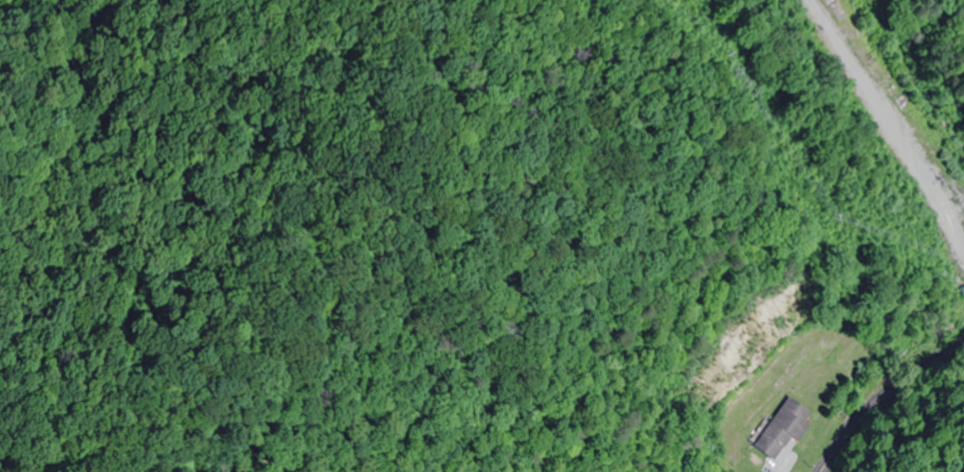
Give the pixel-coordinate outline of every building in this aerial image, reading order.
[(751,448),(773,461),(788,436),(797,441),(806,426),(800,423),(807,411),(782,396),(751,448)]
